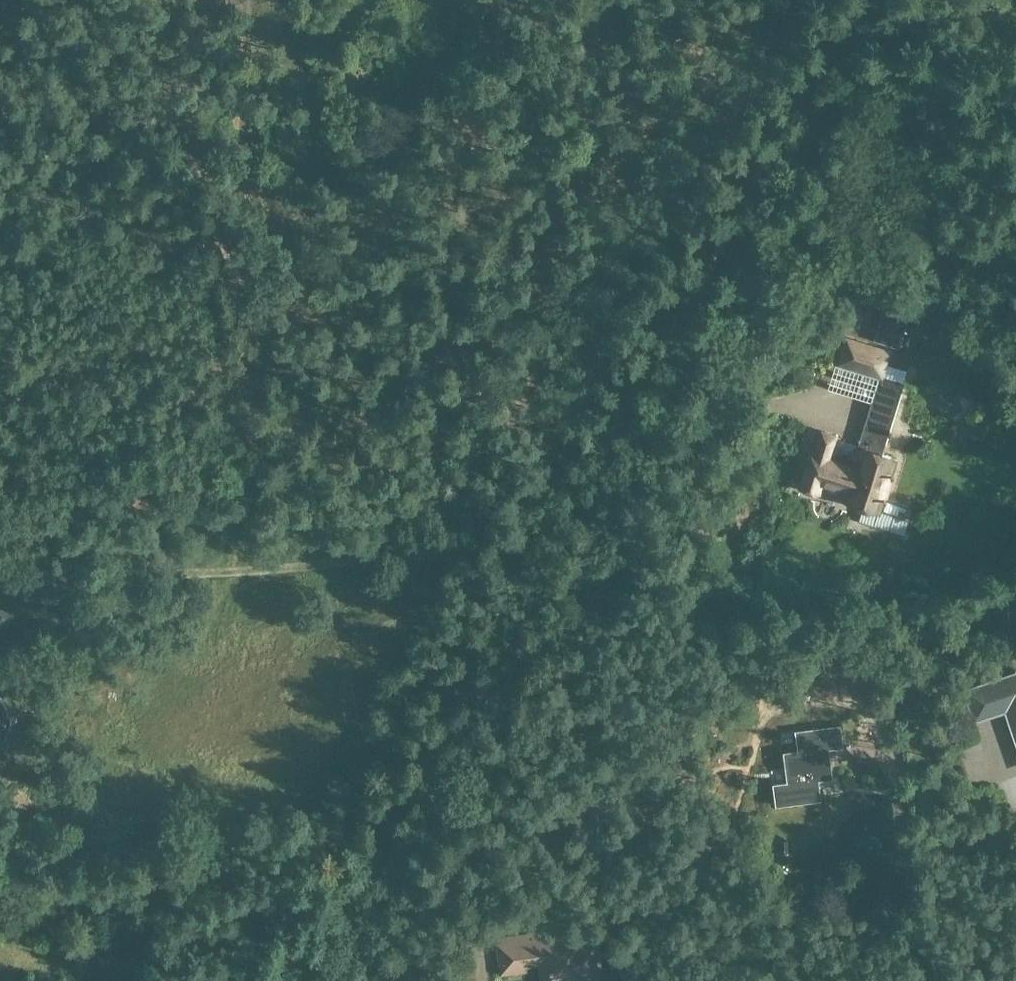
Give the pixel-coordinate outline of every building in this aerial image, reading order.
[(883,324),(877,340),(896,346),(909,306),(877,296),(875,301),(889,305),(884,320),(881,319),(880,323),(883,324)] [(906,383),(885,377),(894,350),(844,335),(835,364),(879,378),(858,445),(883,453),(906,383)] [(822,485),(847,492),(845,500),(879,510),(894,459),(860,449),(858,454),(862,455),(858,468),(845,464),(846,460),(831,456),(836,437),(822,433),(816,454),(810,452),(800,486),(820,492),(822,485)] [(1009,621),(1015,621),(1015,596),(1007,597),(1009,621)] [(11,610),(0,607),(0,626),(11,610)] [(1015,730),(1015,676),(967,691),(976,718),(1009,707),(1015,730)] [(776,807),(822,801),(819,781),(834,779),(830,749),(844,747),(841,725),(795,730),(797,750),(783,752),(787,782),(773,784),(776,807)] [(497,939),(501,974),(526,971),(525,967),(541,965),(543,980),(586,980),(580,938),(552,941),(551,934),(497,939)]
